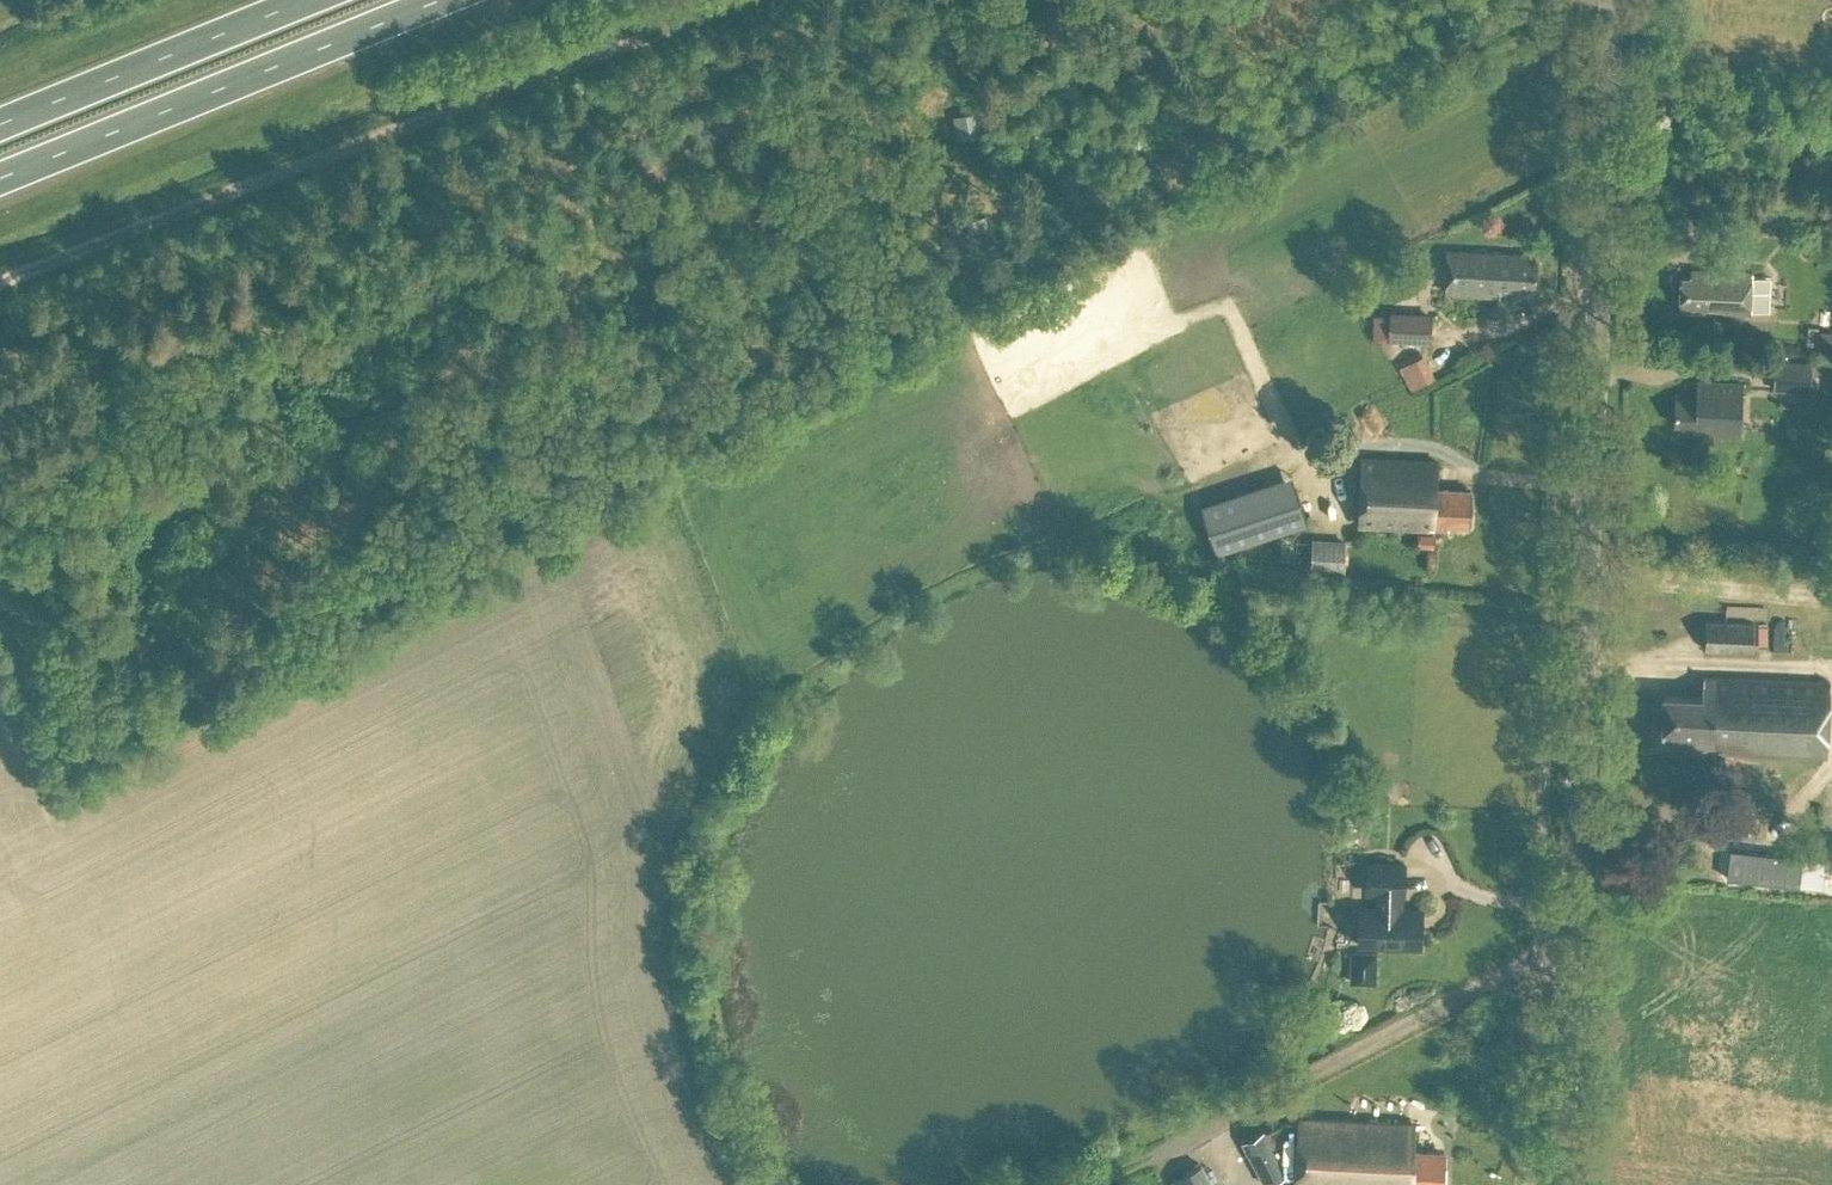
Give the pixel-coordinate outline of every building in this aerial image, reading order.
[(979,109),(952,114),(957,138),(983,133),(979,109)] [(965,220),(970,233),(990,226),(985,213),(965,220)] [(946,219),(953,238),(966,234),(958,214),(946,219)] [(1526,254),(1446,251),(1444,291),(1450,291),(1450,295),(1534,298),(1535,263),(1526,263),(1526,254)] [(1771,277),(1751,276),(1751,272),(1690,269),(1690,277),(1680,276),(1679,311),(1749,314),(1749,309),(1769,310),(1771,277)] [(1389,310),(1388,339),(1412,340),(1427,341),(1429,312),(1389,310)] [(1424,353),(1399,366),(1411,389),(1436,376),(1436,375),(1424,353)] [(1772,389),(1780,390),(1780,397),(1804,399),(1804,391),(1809,391),(1810,386),(1825,387),(1825,382),(1831,383),(1831,375),(1831,368),(1821,368),(1822,363),(1810,362),(1810,366),(1774,363),(1772,389)] [(1745,383),(1699,381),(1699,394),(1678,393),(1676,424),(1686,424),(1685,433),(1742,436),(1745,383)] [(1437,461),(1362,457),(1358,524),(1446,529),(1446,524),(1470,525),(1472,491),(1435,489),(1437,461)] [(1291,474),(1201,503),(1217,551),(1307,522),(1291,474)] [(1417,545),(1434,546),(1435,533),(1418,532),(1417,545)] [(1346,539),(1312,537),(1310,570),(1344,572),(1346,539)] [(1751,652),(1751,649),(1774,649),(1774,651),(1816,652),(1818,576),(1776,575),(1774,623),(1756,623),(1756,608),(1739,607),(1739,623),(1706,621),(1705,650),(1751,652)] [(1831,681),(1706,676),(1705,696),(1666,694),(1664,741),(1694,743),(1694,747),(1728,748),(1728,753),(1827,757),(1831,681)] [(1712,774),(1724,774),(1725,757),(1713,757),(1712,774)] [(1422,945),(1423,909),(1401,908),(1402,891),(1405,891),(1406,862),(1368,861),(1367,890),(1378,890),(1377,907),(1360,906),(1359,943),(1385,944),(1385,946),(1400,947),(1400,944),(1422,945)] [(1349,968),(1349,984),(1376,984),(1376,969),(1349,968)] [(1298,1116),(1297,1120),(1286,1120),(1265,1131),(1264,1129),(1243,1140),(1265,1182),(1289,1169),(1295,1170),(1295,1184),(1443,1184),(1444,1149),(1414,1148),(1415,1121),(1298,1116)] [(1202,1163),(1170,1180),(1173,1184),(1213,1184),(1202,1163)]
